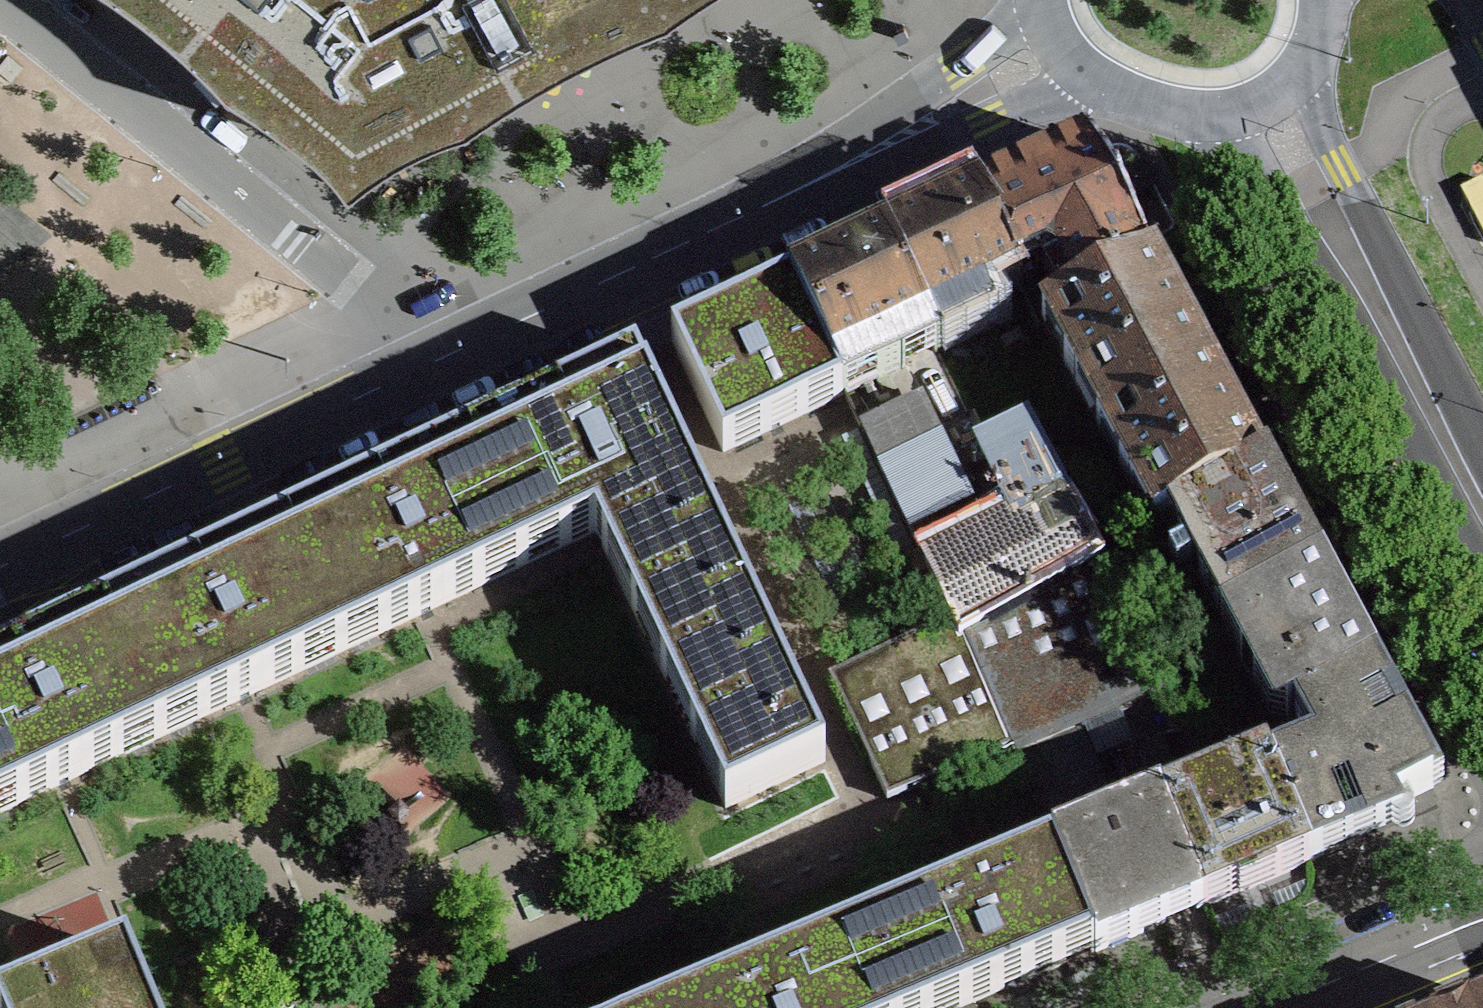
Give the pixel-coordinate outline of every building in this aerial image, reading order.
[(246,74),(347,156),(602,20),(639,0),(155,0),(246,74)] [(1066,311),(1150,265),(1144,254),(1111,192),(1113,191),(1096,158),(1094,154),(1085,151),(1077,148),(1041,166),(1042,168),(978,198),(1016,279),(1043,267),(1064,308),(1066,311)] [(981,299),(1017,282),(1016,279),(978,198),(885,242),(930,337),(987,311),(981,299)] [(792,286),(838,381),(930,337),(885,242),(792,286)] [(1097,426),(1205,369),(1150,265),(1066,311),(1043,323),(1097,426)] [(838,381),(792,286),(671,343),(722,453),(844,395),(838,381)] [(824,762),(635,360),(462,441),(522,567),(594,532),(725,809),(824,762)] [(1097,426),(1154,531),(1166,524),(1261,472),(1205,369),(1097,426)] [(920,404),(861,432),(959,638),(1101,560),(1045,454),(1027,420),(978,444),(1017,526),(975,546),(958,510),(968,505),(920,404)] [(277,530),(334,655),(522,567),(462,441),(277,530)] [(1232,617),(1315,573),(1261,472),(1166,524),(1220,624),(1232,617)] [(96,615),(155,740),(334,655),(277,530),(96,615)] [(959,638),(1011,748),(1152,689),(1169,728),(1187,721),(1101,560),(959,638)] [(1266,682),(1286,719),(1303,710),(1369,674),(1351,640),(1356,637),(1339,605),(1333,608),(1315,573),(1232,617),(1252,654),(1240,661),(1254,688),(1266,682)] [(155,740),(96,615),(0,660),(0,813),(155,740)] [(837,696),(886,800),(1011,748),(959,638),(837,696)] [(1275,783),(1308,862),(1402,822),(1397,811),(1432,793),(1443,787),(1419,742),(1408,748),(1369,674),(1303,710),(1321,743),(1316,746),(1324,762),(1275,783)] [(1308,862),(1275,783),(1272,775),(1249,784),(1244,771),(1228,778),(1199,790),(1204,803),(1166,819),(1202,906),(1203,907),(1238,893),(1240,898),(1277,883),(1274,877),(1309,863),(1308,862)] [(1202,906),(1166,819),(1160,806),(1093,835),(1098,847),(1060,863),(1096,950),(1202,906)] [(1094,951),(1096,950),(1060,863),(1054,851),(847,938),(865,982),(882,975),(887,988),(904,981),(915,1007),(958,1007),(1091,953),(1094,951)] [(678,1007),(915,1007),(904,981),(887,988),(882,975),(865,982),(847,938),(678,1007)] [(125,953),(0,1005),(0,1007),(148,1007),(125,953)]
